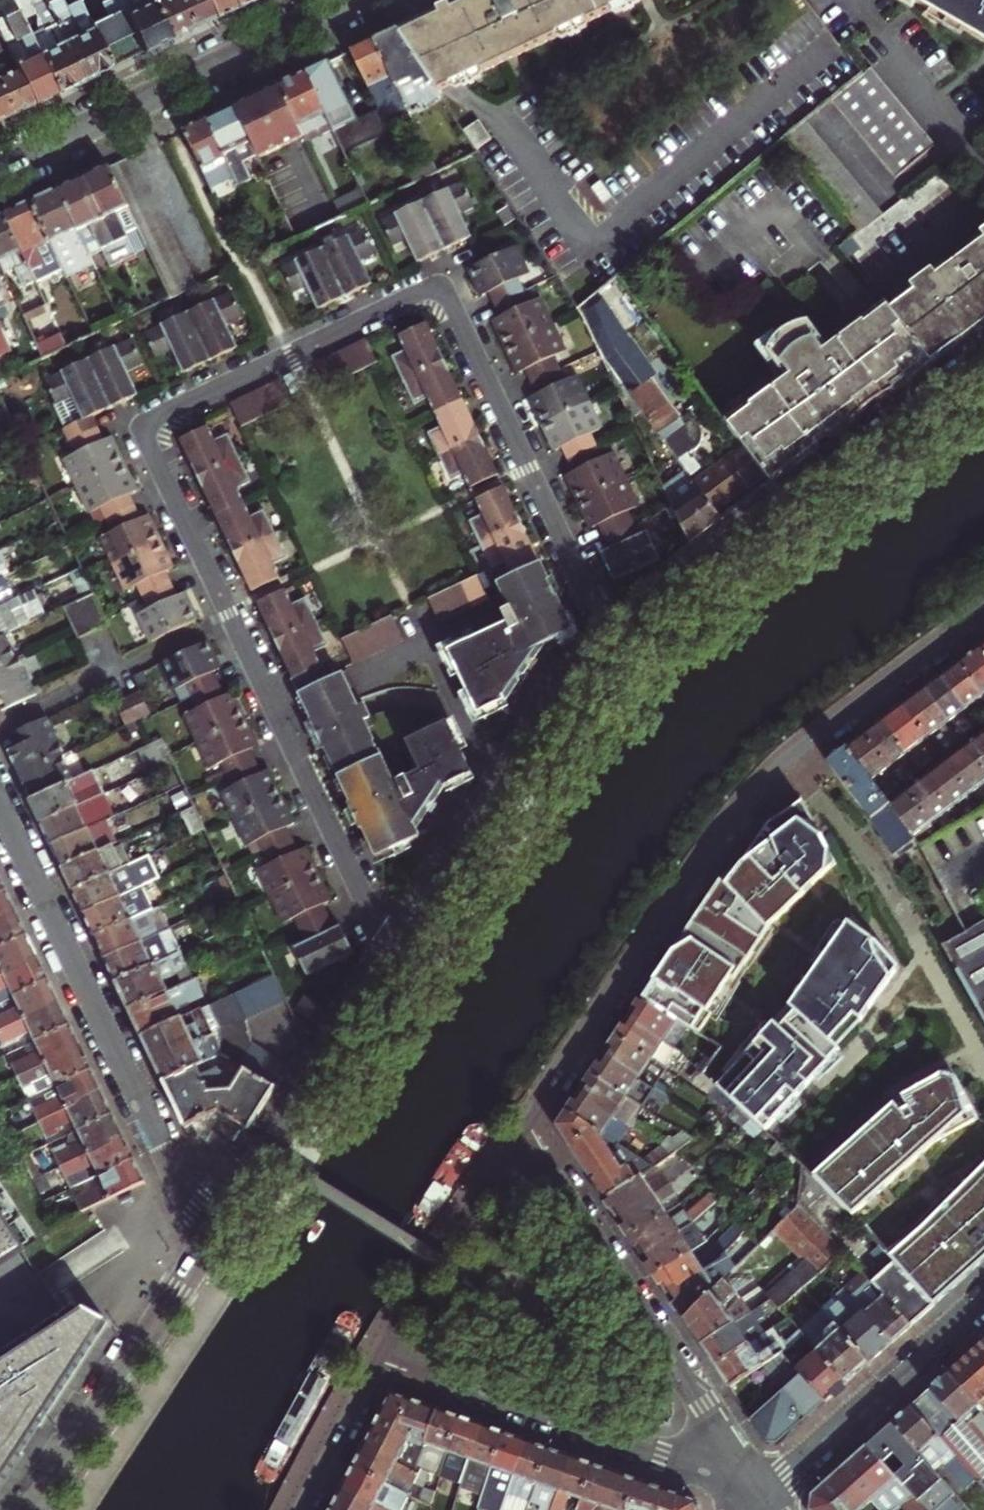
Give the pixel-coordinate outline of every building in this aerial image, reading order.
[(58,93),(71,87),(86,79),(48,0),(32,0),(46,28),(31,36),(58,93)] [(112,67),(93,26),(81,0),(80,0),(66,6),(63,0),(48,0),(86,79),(99,73),(112,67)] [(112,67),(144,52),(172,39),(153,0),(110,0),(102,4),(109,18),(93,26),(112,67)] [(172,39),(183,33),(194,28),(180,0),(153,0),(172,39)] [(194,28),(206,22),(217,17),(208,0),(180,0),(194,28)] [(235,0),(208,0),(217,17),(228,12),(239,7),(235,0)] [(426,18),(418,21),(396,31),(437,95),(465,82),(468,84),(477,80),(480,78),(481,74),(558,38),(563,40),(587,28),(587,24),(612,12),(618,14),(629,8),(629,5),(639,0),(463,0),(426,18)] [(910,0),(983,43),(983,0),(910,0)] [(48,98),(58,93),(31,36),(19,11),(5,18),(16,41),(7,45),(36,103),(48,98)] [(7,45),(0,30),(0,87),(13,114),(26,108),(36,103),(7,45)] [(439,97),(437,95),(396,31),(387,36),(376,41),(401,100),(404,109),(422,100),(425,105),(439,97)] [(397,118),(391,104),(401,100),(376,41),(363,47),(353,52),(383,124),(397,118)] [(344,150),(362,142),(354,125),(357,124),(328,64),(320,68),(307,74),(333,128),(344,150)] [(861,76),(829,103),(894,179),(934,144),(869,70),(861,76)] [(260,157),(261,159),(304,139),(305,142),(333,128),(307,74),(292,81),(256,98),(237,107),(260,157)] [(13,114),(0,87),(0,120),(2,120),(13,114)] [(240,187),(254,180),(246,164),(260,157),(237,107),(222,114),(209,120),(240,187)] [(240,188),(240,187),(209,120),(198,126),(185,132),(217,199),(240,188)] [(806,123),(785,140),(863,234),(883,216),(806,123)] [(479,124),(463,135),(476,154),(492,143),(479,124)] [(195,287),(134,156),(124,161),(110,167),(150,252),(172,298),(195,287)] [(87,179),(124,261),(125,263),(150,252),(110,167),(99,173),(87,179)] [(364,189),(337,202),(344,218),(409,187),(401,168),(362,185),(364,189)] [(111,267),(124,261),(87,179),(75,184),(61,191),(90,253),(97,271),(109,265),(111,267)] [(420,200),(443,247),(454,242),(470,234),(459,211),(472,205),(461,181),(420,200)] [(90,253),(61,191),(47,197),(33,204),(64,269),(67,277),(85,269),(80,258),(90,253)] [(443,247),(420,200),(379,219),(391,244),(404,238),(415,260),(426,255),(443,247)] [(64,269),(33,204),(18,211),(5,217),(36,283),(64,269)] [(3,274),(15,268),(15,274),(21,287),(27,287),(36,283),(5,217),(0,220),(0,267),(3,274)] [(320,248),(342,295),(356,289),(370,282),(360,258),(372,252),(362,228),(320,248)] [(887,306),(932,366),(983,327),(983,237),(913,290),(908,284),(884,302),(887,306)] [(327,302),(342,295),(320,248),(279,267),(290,291),(305,284),(316,308),(327,302)] [(488,301),(493,311),(522,297),(518,287),(532,279),(519,251),(468,275),(477,294),(482,304),(488,301)] [(3,331),(6,338),(19,333),(0,292),(0,325),(3,331)] [(237,345),(227,322),(240,316),(229,293),(190,311),(211,358),(226,350),(237,345)] [(556,329),(543,303),(528,310),(522,297),(493,311),(499,324),(493,326),(497,336),(505,353),(556,329)] [(932,366),(887,306),(877,313),(844,337),(841,334),(830,342),(824,334),(819,338),(806,322),(793,326),(784,331),(776,338),(771,331),(752,347),(778,381),(768,388),(770,391),(726,424),(743,447),(770,484),(851,425),(922,373),(932,366)] [(193,366),(211,358),(190,311),(148,331),(159,353),(170,348),(181,372),(193,366)] [(399,341),(406,357),(393,362),(404,385),(445,365),(436,344),(428,327),(399,341)] [(525,378),(529,387),(558,372),(554,364),(569,357),(556,329),(505,353),(513,369),(519,381),(525,378)] [(6,338),(3,331),(0,332),(0,379),(20,370),(6,338)] [(59,335),(37,346),(43,359),(65,348),(59,335)] [(131,395),(139,391),(128,368),(141,362),(130,338),(90,356),(108,394),(118,389),(123,399),(131,395)] [(371,345),(320,370),(332,394),(382,370),(371,345)] [(101,410),(96,399),(108,394),(90,356),(48,376),(60,403),(72,397),(82,419),(65,428),(70,440),(99,426),(93,413),(97,412),(101,410)] [(416,411),(428,405),(434,417),(463,403),(455,385),(445,365),(404,385),(416,411)] [(564,385),(558,372),(529,387),(535,398),(528,401),(532,409),(541,427),(592,403),(579,377),(564,385)] [(650,380),(628,396),(677,461),(703,440),(702,429),(698,423),(693,421),(689,416),(681,421),(650,380)] [(287,385),(239,408),(251,433),(299,410),(287,385)] [(428,438),(439,461),(481,441),(473,424),(463,403),(434,417),(441,433),(428,438)] [(590,438),(605,430),(592,403),(541,427),(549,442),(555,455),(561,452),(567,465),(596,451),(590,438)] [(77,454),(67,458),(80,486),(126,464),(115,441),(113,437),(105,440),(99,426),(70,440),(77,454)] [(191,451),(203,479),(244,459),(233,436),(220,443),(213,427),(186,440),(191,451)] [(481,441),(439,461),(450,487),(463,480),(468,493),(498,479),(490,461),(481,441)] [(743,447),(694,484),(722,520),(748,500),(770,484),(743,447)] [(567,465),(572,476),(566,478),(571,490),(579,505),(629,480),(617,455),(601,463),(596,451),(567,465)] [(214,502),(221,517),(248,504),(242,491),(255,484),(244,459),(203,479),(214,502)] [(108,520),(136,506),(131,494),(138,491),(134,483),(126,464),(80,486),(93,513),(102,508),(108,520)] [(694,484),(686,474),(664,490),(690,544),(706,532),(722,520),(694,484)] [(603,542),(633,528),(627,516),(642,508),(629,480),(579,505),(586,520),(592,533),(598,530),(603,542)] [(477,545),(520,525),(512,509),(503,489),(474,502),(480,516),(467,522),(477,545)] [(226,527),(239,556),(279,537),(268,513),(255,519),(248,504),(221,517),(226,527)] [(136,506),(108,520),(113,531),(104,536),(116,563),(161,541),(153,523),(149,514),(142,518),(136,506)] [(530,547),(520,525),(477,545),(488,570),(502,563),(508,577),(538,564),(530,547)] [(638,540),(633,528),(603,542),(609,554),(605,556),(609,565),(618,586),(668,562),(655,533),(638,540)] [(279,537),(239,556),(249,578),(256,594),(283,581),(277,566),(289,560),(279,537)] [(128,588),(138,584),(144,596),(173,583),(167,570),(173,567),(169,558),(161,541),(116,563),(128,588)] [(538,564),(508,577),(497,583),(509,609),(499,613),(504,624),(444,651),(473,716),(503,702),(499,692),(513,686),(510,679),(522,674),(532,658),(529,652),(541,647),(569,634),(538,564)] [(81,568),(71,573),(78,589),(56,600),(76,643),(109,627),(81,568)] [(475,575),(423,599),(434,623),(486,599),(475,575)] [(173,583),(144,596),(150,609),(140,614),(152,639),(197,618),(187,598),(185,593),(179,596),(173,583)] [(268,620),(277,638),(317,619),(306,595),(292,601),(287,589),(260,602),(268,620)] [(45,617),(33,591),(0,607),(0,638),(6,636),(45,617)] [(391,614),(343,635),(354,660),(401,638),(391,614)] [(328,642),(317,619),(277,638),(286,659),(295,677),(321,664),(314,649),(328,642)] [(16,660),(6,636),(0,638),(0,668),(16,660)] [(216,662),(208,642),(163,664),(176,692),(185,688),(190,698),(219,684),(215,675),(221,671),(216,662)] [(978,650),(969,657),(958,665),(983,697),(983,696),(983,657),(978,650)] [(0,668),(0,701),(5,712),(34,697),(31,689),(34,688),(20,658),(16,660),(0,668)] [(317,716),(324,731),(329,729),(335,742),(327,745),(360,817),(377,853),(407,840),(403,830),(409,828),(414,826),(424,810),(421,804),(434,798),(431,791),(472,772),(448,719),(407,737),(418,763),(392,775),(369,725),(378,721),(352,665),(327,677),(321,664),(295,677),(309,709),(313,718),(317,716)] [(983,697),(958,665),(950,671),(940,678),(965,711),(983,697)] [(965,711),(940,678),(933,684),(924,691),(948,723),(965,711)] [(187,715),(198,740),(243,720),(235,701),(232,694),(225,697),(219,684),(190,698),(195,711),(187,715)] [(948,723),(924,691),(916,697),(906,704),(930,736),(948,723)] [(115,705),(110,705),(122,730),(150,716),(140,693),(115,705)] [(930,736),(906,704),(903,706),(893,715),(882,723),(907,755),(928,739),(930,736)] [(224,773),(253,759),(248,746),(254,743),(252,739),(243,720),(198,740),(211,768),(220,763),(224,773)] [(63,759),(66,757),(51,725),(48,726),(46,721),(16,735),(22,748),(13,753),(19,764),(14,767),(17,773),(20,780),(63,759)] [(907,755),(882,723),(873,729),(865,736),(889,767),(907,755)] [(967,748),(983,770),(983,736),(983,735),(976,741),(967,748)] [(889,767),(865,736),(857,742),(847,750),(871,781),(889,767)] [(945,764),(969,796),(983,785),(983,770),(967,748),(962,751),(945,764)] [(885,838),(901,870),(904,868),(923,854),(921,850),(914,838),(890,806),(871,781),(847,750),(828,764),(839,778),(885,838)] [(74,782),(63,759),(20,780),(26,792),(31,802),(74,782)] [(269,776),(267,771),(261,774),(253,759),(224,773),(231,787),(222,792),(234,818),(279,797),(269,776)] [(933,773),(925,779),(949,811),(969,796),(945,764),(933,773)] [(171,767),(154,775),(162,793),(179,785),(171,767)] [(92,774),(74,782),(31,802),(38,817),(41,825),(102,796),(92,774)] [(914,787),(908,792),(932,824),(949,811),(925,779),(914,787)] [(900,798),(890,806),(914,838),(921,850),(941,839),(930,825),(932,824),(908,792),(900,798)] [(52,848),(115,819),(104,796),(102,796),(41,825),(46,836),(52,848)] [(285,826),(291,823),(287,814),(279,797),(234,818),(247,846),(256,842),(261,852),(290,839),(285,826)] [(661,971),(641,1000),(691,1033),(706,1042),(732,1005),(738,997),(779,938),(782,934),(788,927),(836,871),(813,805),(781,825),(773,831),(744,870),(731,879),(722,884),(669,959),(661,971)] [(205,832),(194,809),(181,815),(192,838),(205,832)] [(117,845),(112,834),(130,825),(125,814),(115,819),(52,848),(58,860),(63,871),(113,847),(117,845)] [(307,859),(303,850),(297,852),(290,839),(261,852),(267,866),(258,870),(270,896),(315,875),(307,859)] [(113,847),(63,871),(68,881),(74,893),(124,870),(113,847)] [(80,907),(84,916),(144,888),(161,880),(150,858),(124,870),(74,893),(80,907)] [(315,875),(270,896),(282,923),(292,919),(297,931),(327,917),(321,905),(327,902),(323,892),(315,875)] [(226,877),(219,880),(240,926),(238,927),(250,953),(260,948),(226,877)] [(155,910),(144,888),(84,916),(90,929),(95,938),(155,910)] [(17,913),(12,903),(7,893),(0,896),(0,921),(17,913)] [(157,909),(155,910),(95,938),(99,948),(105,960),(167,932),(157,909)] [(28,937),(23,926),(17,913),(0,921),(0,924),(1,925),(0,926),(0,951),(28,937)] [(327,917),(297,931),(303,943),(294,947),(307,976),(351,955),(343,936),(338,925),(332,928),(327,917)] [(735,1082),(724,1093),(738,1107),(766,1134),(783,1116),(789,1122),(801,1109),(795,1103),(813,1084),(823,1074),(829,1080),(836,1073),(842,1067),(835,1061),(839,1057),(842,1054),(833,1045),(856,1021),(863,1027),(881,997),(899,968),(857,919),(850,932),(844,945),(840,952),(837,957),(833,965),(819,987),(807,1005),(800,1015),(781,1034),(775,1040),(765,1050),(760,1045),(743,1063),(732,1080),(735,1082)] [(964,934),(940,948),(983,1022),(983,923),(964,934)] [(110,971),(116,982),(179,953),(169,931),(167,932),(105,960),(110,971)] [(4,976),(5,979),(22,971),(21,967),(38,959),(35,951),(28,937),(0,951),(0,978),(4,976)] [(189,968),(181,953),(179,953),(116,982),(123,998),(129,1011),(167,992),(162,981),(189,968)] [(0,978),(0,1006),(14,999),(49,982),(45,972),(38,959),(21,967),(22,971),(5,979),(4,976),(0,978)] [(142,1037),(185,1017),(178,1004),(198,995),(195,988),(201,985),(198,978),(195,980),(192,975),(187,977),(189,982),(167,992),(129,1011),(136,1025),(142,1037)] [(273,977),(209,1007),(220,1032),(285,1002),(273,977)] [(49,982),(14,999),(20,1010),(0,1019),(0,1033),(25,1021),(26,1023),(43,1015),(41,1011),(59,1002),(55,993),(49,982)] [(303,996),(291,1014),(305,1044),(327,1011),(303,996)] [(637,1007),(631,1016),(649,1028),(647,1031),(664,1043),(665,1041),(680,1051),(691,1033),(641,1000),(637,1007)] [(59,1002),(41,1011),(43,1015),(26,1023),(25,1021),(0,1033),(0,1041),(8,1058),(71,1028),(66,1017),(59,1002)] [(154,1063),(163,1082),(197,1067),(215,1059),(207,1040),(214,1037),(201,1010),(185,1017),(142,1037),(154,1063)] [(625,1026),(617,1037),(668,1070),(680,1051),(665,1041),(664,1043),(647,1031),(649,1028),(631,1016),(625,1026)] [(75,1037),(71,1028),(8,1058),(18,1079),(46,1066),(47,1068),(64,1059),(62,1055),(80,1047),(75,1037)] [(613,1044),(607,1053),(625,1064),(624,1066),(623,1068),(641,1079),(642,1078),(656,1087),(666,1095),(671,1088),(660,1081),(668,1070),(617,1037),(613,1044)] [(197,1067),(163,1082),(173,1105),(187,1133),(211,1147),(219,1134),(226,1138),(232,1128),(214,1117),(219,1116),(249,1132),(262,1112),(289,1069),(254,1046),(239,1042),(228,1059),(231,1061),(224,1073),(220,1072),(198,1082),(195,1074),(199,1072),(197,1067)] [(87,1060),(80,1047),(62,1055),(64,1059),(47,1068),(46,1066),(18,1079),(29,1102),(92,1072),(87,1060)] [(601,1062),(594,1074),(643,1107),(644,1108),(654,1093),(665,1100),(667,1096),(666,1095),(656,1087),(642,1078),(641,1079),(623,1068),(624,1066),(625,1064),(607,1053),(601,1062)] [(813,1178),(851,1215),(855,1219),(884,1193),(890,1187),(920,1161),(926,1155),(936,1146),(979,1120),(961,1087),(952,1071),(903,1098),(899,1102),(895,1106),(872,1127),(813,1178)] [(97,1083),(92,1072),(29,1102),(39,1124),(67,1111),(68,1114),(86,1106),(84,1102),(102,1093),(97,1083)] [(724,1093),(703,1073),(696,1080),(709,1093),(708,1096),(732,1112),(738,1107),(724,1093)] [(588,1081),(582,1091),(601,1102),(598,1106),(615,1117),(616,1116),(632,1126),(646,1135),(650,1128),(636,1118),(643,1107),(594,1074),(588,1081)] [(576,1101),(569,1111),(619,1145),(632,1126),(616,1116),(615,1117),(598,1106),(601,1102),(582,1091),(576,1101)] [(107,1104),(102,1093),(84,1102),(86,1106),(68,1114),(67,1111),(39,1124),(47,1141),(75,1128),(77,1132),(112,1115),(107,1104)] [(599,1188),(606,1199),(641,1177),(655,1168),(644,1161),(619,1145),(569,1111),(559,1127),(575,1152),(599,1188)] [(117,1125),(112,1115),(77,1132),(81,1139),(53,1153),(60,1168),(69,1163),(88,1154),(89,1157),(106,1149),(104,1144),(122,1135),(117,1125)] [(659,1143),(664,1146),(675,1153),(693,1140),(683,1133),(672,1141),(666,1138),(659,1143)] [(127,1147),(122,1135),(104,1144),(106,1149),(89,1157),(88,1154),(69,1163),(75,1175),(65,1179),(70,1190),(80,1186),(94,1179),(89,1169),(99,1164),(104,1174),(134,1160),(127,1147)] [(664,1146),(644,1161),(655,1168),(675,1153),(664,1146)] [(35,1152),(22,1159),(32,1181),(45,1175),(35,1152)] [(138,1170),(134,1160),(104,1174),(94,1179),(80,1186),(91,1209),(145,1183),(138,1170)] [(904,1243),(923,1230),(983,1169),(983,1164),(980,1160),(971,1169),(941,1199),(931,1209),(917,1223),(899,1236),(904,1243)] [(613,1210),(616,1216),(634,1205),(636,1208),(653,1198),(653,1195),(673,1182),(688,1170),(680,1161),(662,1175),(646,1185),(641,1177),(606,1199),(613,1210)] [(813,1178),(801,1168),(800,1204),(828,1236),(851,1215),(813,1178)] [(934,1308),(956,1288),(983,1263),(983,1169),(923,1230),(904,1243),(887,1255),(934,1308)] [(625,1229),(631,1237),(665,1214),(659,1205),(672,1196),(694,1177),(688,1170),(673,1182),(653,1195),(653,1198),(636,1208),(634,1205),(616,1216),(625,1229)] [(799,1196),(791,1189),(786,1195),(794,1203),(799,1196)] [(638,1248),(641,1254),(659,1243),(661,1246),(678,1235),(678,1232),(693,1224),(715,1202),(708,1195),(687,1214),(684,1210),(669,1220),(665,1214),(631,1237),(638,1248)] [(651,1268),(655,1275),(690,1252),(705,1243),(699,1233),(723,1211),(715,1202),(693,1224),(678,1232),(678,1235),(661,1246),(659,1243),(641,1254),(651,1268)] [(828,1236),(800,1204),(775,1229),(800,1258),(763,1292),(780,1311),(843,1253),(828,1236)] [(27,1254),(0,1211),(0,1271),(27,1254)] [(662,1286),(666,1291),(684,1280),(686,1283),(704,1272),(702,1270),(717,1261),(725,1253),(745,1233),(737,1226),(710,1251),(696,1261),(690,1252),(655,1275),(662,1286)] [(886,1271),(872,1284),(911,1328),(925,1317),(934,1308),(887,1255),(880,1247),(874,1252),(877,1256),(875,1258),(886,1271)] [(677,1308),(685,1320),(726,1279),(738,1267),(725,1253),(717,1261),(702,1270),(704,1272),(686,1283),(684,1280),(666,1291),(677,1308)] [(911,1328),(872,1284),(863,1275),(845,1292),(863,1311),(893,1345),(905,1334),(911,1328)] [(696,1336),(702,1347),(750,1315),(736,1291),(726,1279),(685,1320),(696,1336)] [(883,1353),(893,1345),(863,1311),(850,1322),(848,1316),(833,1299),(821,1310),(823,1311),(870,1365),(883,1353)] [(711,1360),(716,1367),(771,1331),(773,1331),(759,1310),(750,1315),(702,1347),(711,1360)] [(860,1374),(870,1365),(823,1311),(799,1333),(803,1337),(813,1348),(847,1386),(860,1374)] [(47,1433),(108,1340),(116,1328),(94,1315),(76,1327),(72,1322),(42,1343),(46,1349),(43,1351),(39,1345),(9,1367),(13,1373),(9,1375),(5,1369),(0,1373),(0,1503),(47,1433)] [(725,1381),(730,1388),(763,1368),(782,1355),(803,1337),(799,1333),(786,1344),(782,1340),(779,1341),(771,1331),(716,1367),(725,1381)] [(981,1346),(956,1369),(954,1370),(949,1375),(977,1407),(983,1401),(983,1343),(981,1346)] [(838,1393),(847,1386),(813,1348),(792,1367),(801,1377),(826,1405),(838,1393)] [(977,1407),(949,1375),(941,1381),(931,1391),(958,1423),(977,1407)] [(801,1377),(780,1395),(801,1427),(815,1414),(826,1405),(801,1377)] [(931,1391),(921,1399),(904,1414),(892,1425),(932,1470),(939,1464),(942,1467),(966,1493),(978,1483),(983,1489),(983,1436),(971,1423),(963,1429),(958,1423),(931,1391)] [(418,1405),(390,1395),(363,1447),(396,1464),(408,1443),(424,1449),(437,1411),(418,1405)] [(780,1395),(751,1421),(768,1447),(779,1447),(792,1435),(801,1427),(780,1395)] [(451,1416),(437,1411),(424,1449),(416,1470),(420,1471),(417,1476),(412,1486),(421,1489),(427,1474),(438,1478),(459,1419),(451,1416)] [(971,1423),(983,1436),(983,1414),(983,1413),(971,1423)] [(474,1424),(459,1419),(438,1478),(462,1485),(482,1428),(474,1424)] [(892,1425),(882,1434),(867,1448),(883,1466),(893,1456),(905,1470),(895,1480),(914,1501),(918,1505),(922,1509),(940,1509),(956,1496),(936,1473),(932,1470),(892,1425)] [(496,1432),(482,1428),(462,1485),(461,1486),(483,1494),(504,1435),(496,1432)] [(504,1435),(483,1494),(477,1509),(480,1509),(502,1509),(526,1443),(518,1440),(504,1435)] [(526,1443),(502,1509),(527,1509),(536,1485),(548,1451),(538,1447),(526,1443)] [(359,1456),(353,1469),(385,1485),(389,1476),(406,1485),(407,1483),(412,1486),(417,1476),(396,1464),(363,1447),(359,1456)] [(867,1448),(838,1473),(813,1495),(810,1509),(899,1509),(914,1501),(895,1480),(883,1466),(867,1448)] [(548,1451),(536,1485),(548,1489),(541,1509),(552,1509),(570,1458),(561,1455),(548,1451)] [(570,1458),(552,1509),(565,1509),(569,1496),(581,1501),(593,1466),(583,1463),(570,1458)] [(939,1464),(932,1470),(936,1473),(942,1467),(939,1464)] [(593,1466),(581,1501),(592,1505),(590,1509),(602,1509),(615,1474),(604,1470),(593,1466)] [(342,1489),(381,1509),(402,1509),(408,1498),(385,1485),(353,1469),(348,1477),(342,1489)] [(615,1474),(602,1509),(628,1509),(638,1482),(627,1478),(615,1474)] [(638,1482),(628,1509),(630,1509),(701,1509),(699,1503),(668,1492),(638,1482)] [(331,1509),(381,1509),(342,1489),(337,1497),(331,1509)] [(423,1492),(417,1503),(427,1508),(431,1496),(423,1492)] [(918,1505),(914,1501),(899,1509),(922,1509),(918,1505)]
